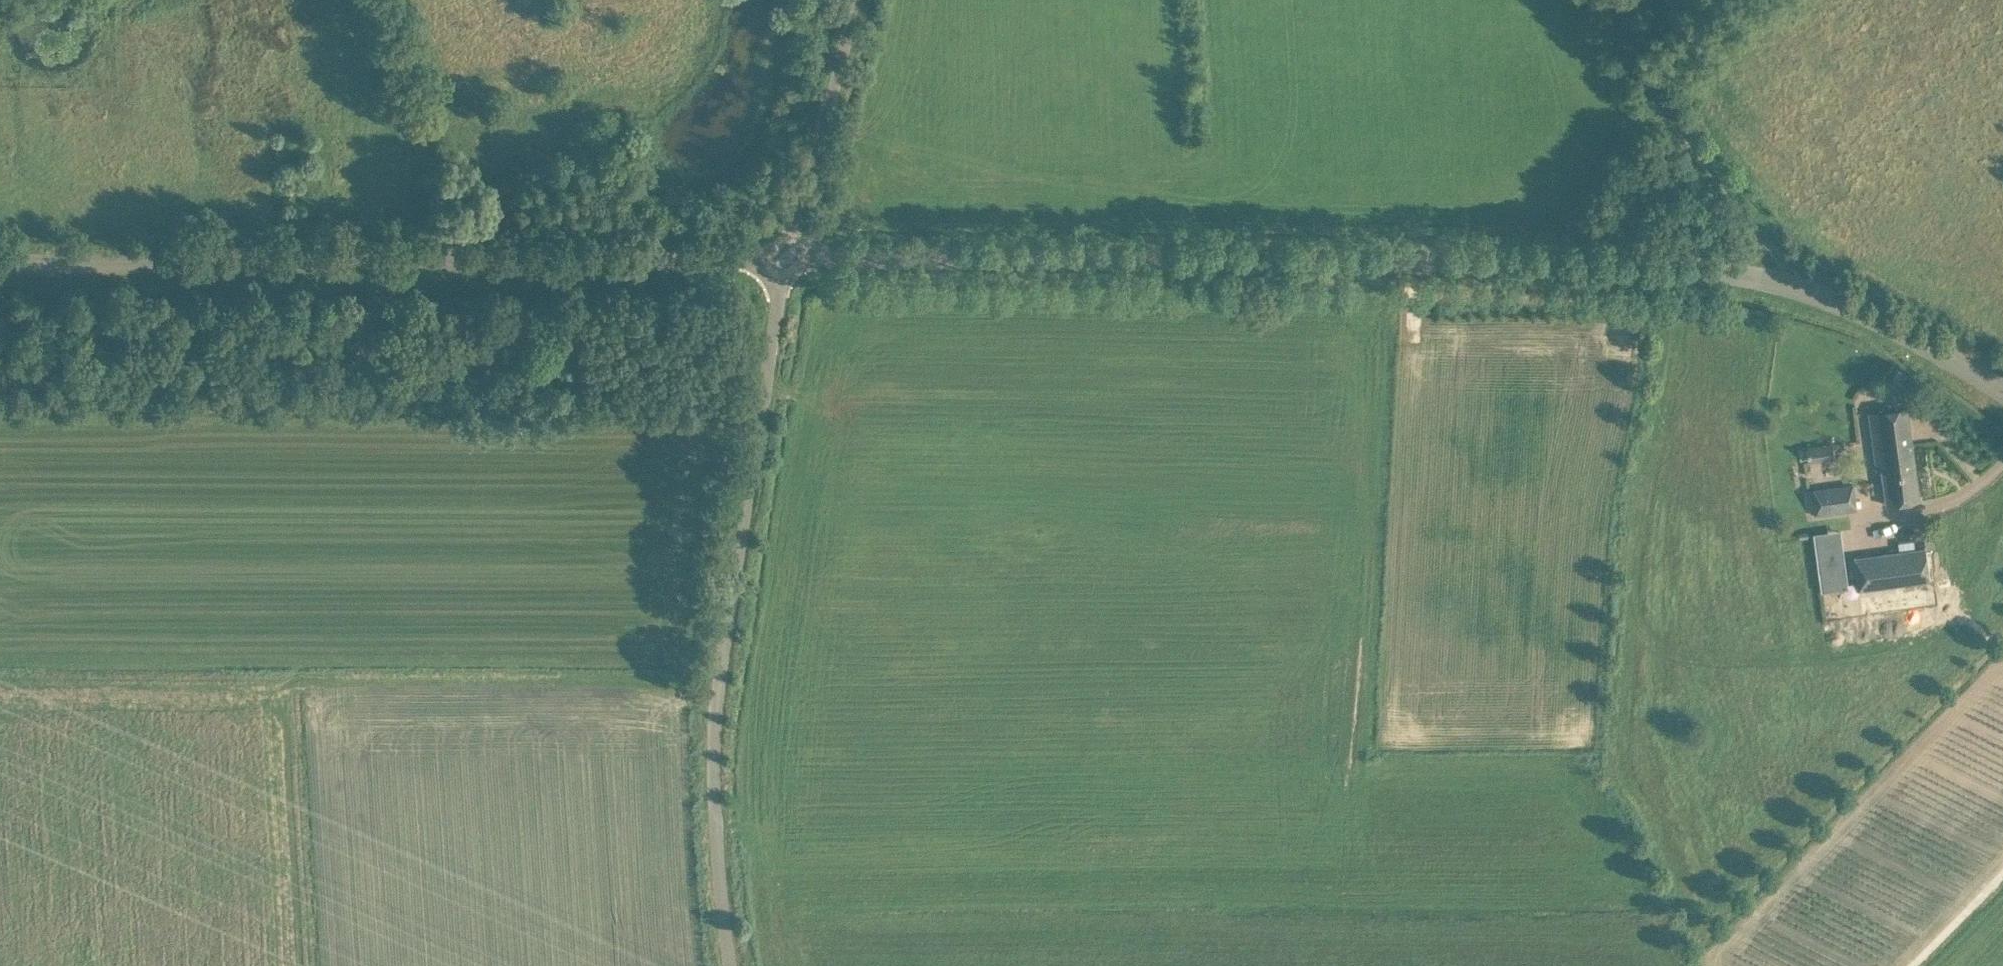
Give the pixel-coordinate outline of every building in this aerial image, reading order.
[(1883,467),(1888,504),(1920,500),(1908,405),(1870,411),(1878,468),(1883,467)] [(1808,446),(1809,460),(1835,458),(1834,443),(1808,446)] [(1812,488),(1815,515),(1858,509),(1854,482),(1812,488)] [(1853,555),(1858,589),(1931,579),(1926,545),(1853,555)] [(1844,560),(1817,564),(1821,592),(1847,588),(1844,560)]
